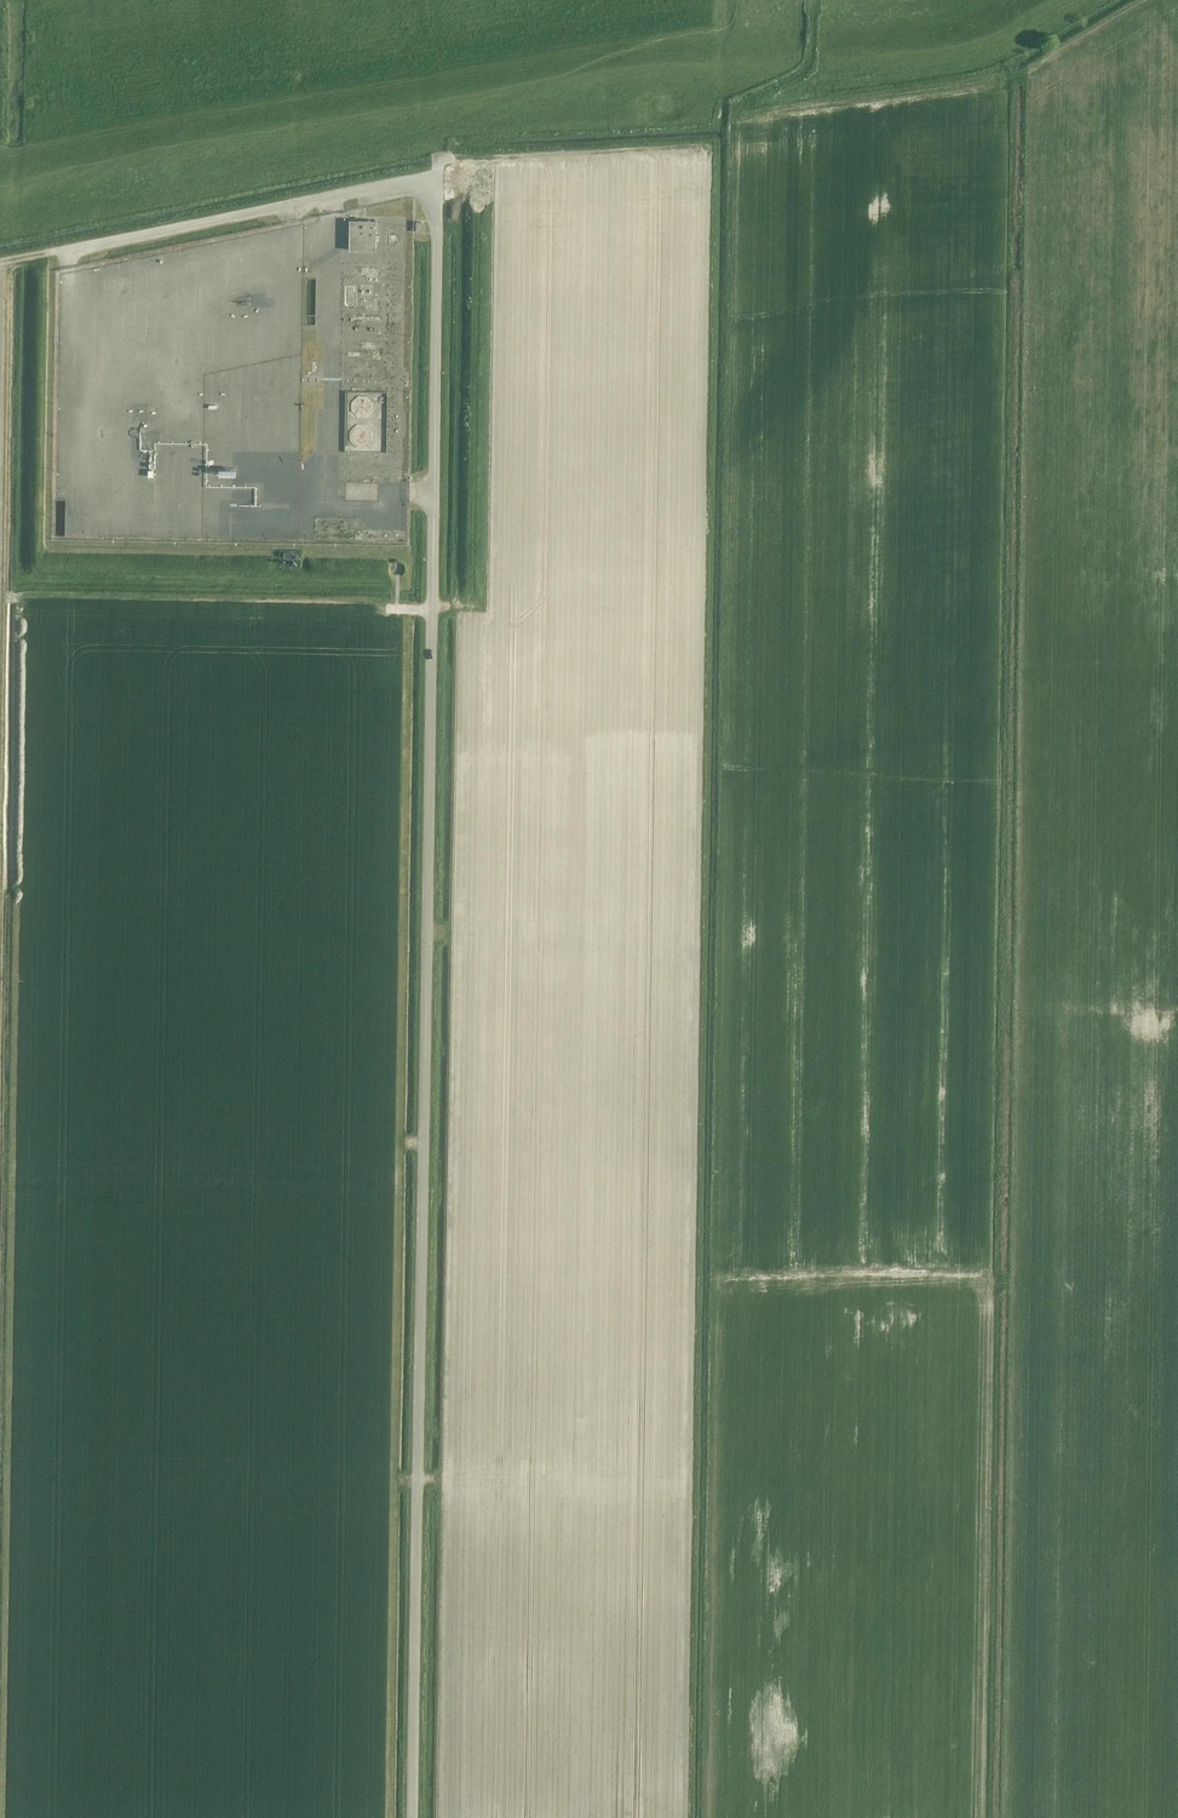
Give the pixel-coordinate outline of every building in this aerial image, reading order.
[(375,221),(349,221),(349,249),(375,250),(375,221)] [(350,285),(350,307),(362,307),(362,285),(350,285)] [(364,396),(362,395),(358,396),(355,398),(353,401),(352,405),(353,410),(355,413),(358,415),(362,416),(365,415),(368,414),(369,413),(371,409),(372,405),(371,401),(369,398),(366,396),(364,396)] [(364,424),(361,424),(357,425),(354,427),(353,428),(351,431),(350,435),(350,438),(351,440),(353,442),(354,444),(357,446),(361,446),(365,446),(367,445),(369,443),(371,441),(372,439),(372,435),(372,431),(371,430),(369,427),(366,425),(364,424)] [(380,500),(380,483),(348,483),(348,500),(380,500)]
